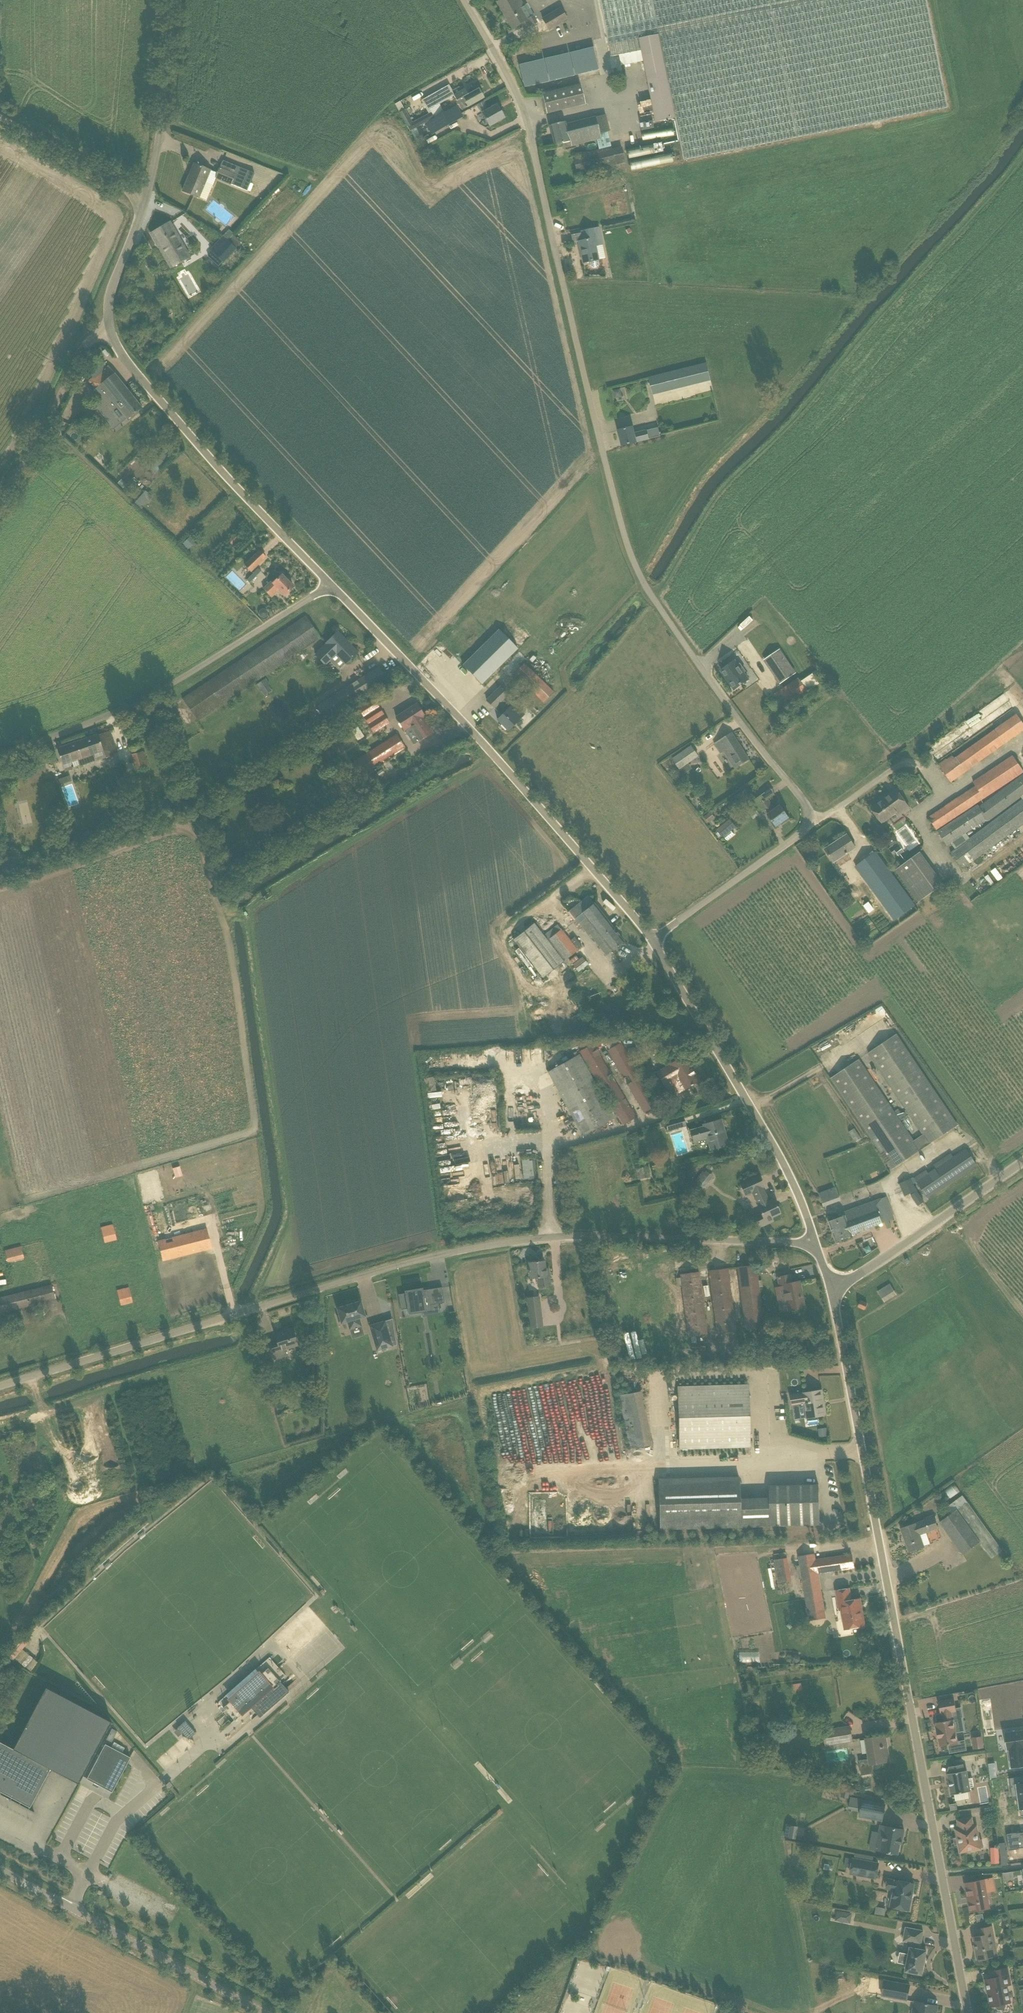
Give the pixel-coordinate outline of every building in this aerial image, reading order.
[(521,23),(525,30),(537,23),(533,16),(526,20),(519,8),(523,6),(520,0),(502,0),(497,2),(512,28),(521,23)] [(642,51),(640,39),(659,35),(676,118),(684,162),(925,114),(1014,97),(994,0),(600,0),(612,57),(642,51)] [(561,7),(542,18),(549,31),(569,20),(561,7)] [(640,39),(642,51),(653,106),(654,111),(656,122),(676,118),(659,35),(640,39)] [(594,47),(570,53),(576,75),(599,69),(594,47)] [(575,75),(570,53),(545,59),(550,81),(575,75)] [(549,81),(544,59),(520,65),(525,87),(549,81)] [(545,90),(549,111),(588,105),(585,84),(545,90)] [(409,131),(426,122),(433,118),(428,110),(454,96),(462,110),(484,98),(479,88),(468,94),(465,89),(462,91),(459,87),(452,91),(449,85),(421,101),(428,114),(411,123),(404,110),(399,112),(409,131)] [(488,110),(483,101),(477,104),(482,113),(489,126),(504,118),(497,105),(488,110)] [(433,118),(426,122),(432,133),(457,120),(463,117),(456,106),(439,115),(433,118)] [(600,139),(595,118),(566,125),(565,122),(550,126),(555,145),(570,141),(570,139),(577,137),(578,144),(600,139)] [(655,128),(653,121),(640,123),(642,130),(655,128)] [(622,147),(612,149),(611,147),(573,157),(577,174),(626,162),(622,147)] [(658,155),(657,147),(628,149),(628,157),(658,155)] [(644,161),(631,162),(632,168),(677,162),(676,154),(643,158),(644,161)] [(223,161),(220,168),(216,178),(242,189),(249,172),(223,161)] [(189,177),(183,192),(199,198),(210,170),(196,164),(191,177),(189,177)] [(190,257),(170,222),(151,233),(171,268),(190,257)] [(583,263),(590,262),(590,266),(592,268),(594,268),(596,268),(598,266),(599,264),(598,260),(599,260),(595,246),(602,244),(599,228),(581,231),(583,241),(578,242),(583,263)] [(236,249),(236,248),(223,237),(210,250),(214,254),(210,259),(219,267),(236,249)] [(649,378),(653,395),(711,380),(707,363),(649,378)] [(128,418),(142,407),(108,366),(89,381),(110,407),(103,413),(108,419),(115,413),(114,411),(119,407),(128,418)] [(659,427),(647,430),(635,433),(633,427),(619,431),(622,446),(661,436),(659,427)] [(141,495),(137,500),(143,506),(148,502),(141,495)] [(196,542),(190,537),(182,544),(188,550),(196,542)] [(266,557),(259,551),(245,565),(251,571),(266,557)] [(271,581),(263,589),(272,597),(279,590),(284,595),(293,586),(282,575),(273,583),(271,581)] [(198,720),(318,640),(321,638),(306,616),(183,699),(198,720)] [(482,685),(518,649),(498,630),(463,666),(482,685)] [(357,653),(337,632),(326,643),(327,644),(316,655),(325,665),(337,653),(346,663),(357,653)] [(520,651),(502,668),(511,677),(514,673),(544,702),(554,692),(537,676),(541,673),(520,651)] [(738,665),(735,661),(721,670),(735,690),(749,680),(744,673),(746,671),(740,664),(738,665)] [(795,673),(791,667),(776,677),(780,683),(795,673)] [(799,678),(769,699),(778,712),(808,691),(799,678)] [(266,679),(258,684),(265,695),(273,690),(266,679)] [(500,687),(487,701),(494,708),(496,707),(503,714),(497,720),(508,730),(525,713),(514,702),(513,703),(507,696),(508,695),(500,687)] [(389,723),(373,699),(358,709),(374,733),(389,723)] [(415,744),(432,733),(422,718),(425,716),(417,704),(396,718),(407,734),(408,733),(415,744)] [(995,730),(941,769),(951,782),(1005,743),(1022,730),(1022,722),(1017,714),(995,730)] [(57,749),(63,765),(78,760),(80,766),(118,753),(110,731),(57,749)] [(749,760),(732,733),(715,744),(721,753),(724,751),(735,768),(749,760)] [(405,748),(396,735),(353,762),(362,776),(405,748)] [(136,771),(149,767),(145,751),(131,754),(136,771)] [(690,762),(683,752),(673,759),(680,768),(690,762)] [(976,786),(929,817),(936,829),(1022,772),(1022,770),(1013,756),(973,782),(976,786)] [(951,843),(977,825),(976,823),(985,817),(989,822),(1022,796),(1022,774),(979,806),(978,805),(938,832),(947,845),(951,843)] [(70,776),(59,779),(61,784),(72,781),(70,776)] [(910,808),(897,790),(872,809),(883,823),(899,811),(901,814),(910,808)] [(767,799),(765,801),(761,795),(751,802),(760,815),(765,811),(776,827),(789,817),(781,806),(775,810),(767,799)] [(970,839),(951,853),(962,868),(1022,824),(1022,800),(970,839)] [(717,829),(724,838),(738,827),(731,818),(717,829)] [(847,835),(825,849),(834,862),(856,848),(847,835)] [(900,845),(894,850),(898,856),(904,851),(900,845)] [(873,849),(854,863),(895,920),(915,905),(873,849)] [(920,852),(895,870),(919,902),(944,884),(920,852)] [(624,941),(588,896),(570,911),(589,935),(590,935),(599,947),(605,943),(611,951),(624,941)] [(869,912),(873,909),(868,903),(864,906),(869,912)] [(564,962),(578,950),(561,929),(561,930),(557,925),(545,935),(543,936),(533,923),(512,939),(543,978),(564,962)] [(860,1059),(831,1078),(892,1169),(958,1125),(897,1034),(868,1054),(923,1135),(914,1140),(860,1059)] [(621,1042),(608,1050),(644,1113),(657,1105),(621,1042)] [(623,1125),(636,1117),(593,1044),(579,1052),(623,1125)] [(548,1072),(583,1135),(614,1118),(579,1055),(548,1072)] [(698,1081),(684,1056),(671,1064),(671,1065),(657,1073),(664,1085),(678,1076),(685,1089),(691,1085),(691,1086),(693,1085),(693,1084),(698,1081)] [(668,1131),(685,1126),(683,1117),(665,1122),(668,1131)] [(724,1131),(721,1120),(703,1124),(704,1127),(691,1130),(694,1141),(707,1137),(711,1150),(725,1146),(721,1132),(724,1131)] [(916,1182),(927,1198),(977,1165),(966,1148),(966,1149),(917,1182),(917,1181),(916,1182)] [(522,1160),(523,1170),(530,1169),(531,1179),(537,1178),(535,1159),(530,1159),(530,1160),(522,1160)] [(651,1177),(649,1166),(636,1169),(638,1179),(651,1177)] [(697,1183),(707,1171),(702,1166),(691,1179),(697,1183)] [(768,1202),(762,1187),(763,1186),(758,1175),(740,1184),(745,1196),(753,1193),(759,1206),(758,1207),(761,1212),(751,1217),(757,1229),(774,1221),(772,1217),(780,1213),(774,1200),(768,1202)] [(905,1196),(918,1191),(912,1178),(899,1184),(905,1196)] [(837,1185),(821,1193),(826,1205),(843,1197),(837,1185)] [(918,1205),(924,1202),(917,1191),(911,1195),(918,1205)] [(852,1234),(869,1228),(890,1220),(885,1206),(889,1205),(886,1197),(844,1212),(845,1215),(829,1221),(836,1242),(853,1236),(852,1234)] [(117,1239),(113,1225),(101,1228),(105,1242),(117,1239)] [(163,1260),(212,1248),(207,1229),(158,1241),(163,1260)] [(24,1257),(21,1247),(5,1251),(8,1261),(24,1257)] [(544,1261),(529,1263),(530,1270),(529,1270),(529,1272),(530,1272),(531,1278),(537,1278),(538,1287),(551,1285),(549,1268),(545,1269),(544,1261)] [(756,1265),(737,1267),(746,1330),(764,1327),(756,1265)] [(736,1331),(727,1268),(709,1270),(717,1333),(736,1331)] [(707,1335),(699,1272),(680,1274),(689,1337),(707,1335)] [(782,1285),(788,1310),(804,1307),(799,1281),(791,1283),(790,1275),(778,1277),(780,1286),(782,1285)] [(897,1295),(890,1283),(878,1291),(885,1302),(897,1295)] [(55,1299),(52,1285),(0,1298),(0,1313),(55,1299)] [(117,1291),(121,1305),(133,1301),(129,1287),(117,1291)] [(408,1314),(422,1312),(432,1311),(431,1305),(444,1303),(442,1287),(398,1294),(401,1310),(407,1309),(408,1314)] [(543,1326),(540,1304),(539,1296),(527,1298),(531,1328),(543,1326)] [(359,1318),(365,1316),(361,1301),(337,1308),(339,1314),(337,1315),(339,1322),(341,1322),(341,1323),(348,1321),(350,1329),(361,1326),(359,1318)] [(858,1306),(865,1309),(868,1304),(861,1301),(858,1306)] [(370,1326),(377,1350),(392,1346),(385,1322),(370,1326)] [(298,1345),(292,1328),(274,1334),(276,1340),(269,1342),(274,1359),(287,1355),(285,1349),(298,1345)] [(738,1435),(736,1383),(655,1385),(657,1437),(738,1435)] [(629,1449),(653,1445),(645,1390),(622,1394),(629,1449)] [(793,1405),(797,1404),(797,1401),(805,1400),(808,1418),(825,1415),(822,1399),(824,1399),(822,1390),(804,1393),(791,1395),(793,1405)] [(740,1527),(740,1499),(739,1477),(658,1479),(660,1529),(740,1527)] [(771,1526),(820,1525),(819,1485),(770,1486),(771,1526)] [(940,1522),(963,1554),(980,1542),(957,1509),(940,1522)] [(916,1524),(916,1523),(901,1528),(910,1552),(924,1547),(920,1534),(938,1528),(934,1515),(925,1518),(926,1520),(916,1524)] [(799,1556),(810,1621),(826,1618),(818,1573),(854,1568),(852,1554),(816,1559),(816,1554),(799,1556)] [(779,1583),(791,1582),(787,1558),(775,1560),(779,1583)] [(846,1630),(864,1626),(860,1599),(851,1600),(849,1588),(836,1590),(840,1610),(842,1610),(846,1630)] [(28,1652),(20,1661),(31,1670),(38,1662),(28,1652)] [(235,1721),(250,1707),(260,1718),(289,1692),(280,1681),(286,1676),(269,1657),(254,1670),(218,1702),(235,1721)] [(30,1807),(50,1768),(79,1783),(111,1722),(46,1687),(14,1749),(0,1741),(0,1791),(30,1807)] [(954,1699),(938,1702),(940,1713),(943,1713),(944,1721),(936,1722),(938,1731),(937,1732),(938,1737),(939,1737),(940,1746),(957,1743),(953,1719),(952,1719),(951,1711),(956,1710),(954,1699)] [(196,1728),(207,1716),(201,1711),(190,1722),(196,1728)] [(178,1727),(188,1739),(196,1733),(185,1721),(178,1727)] [(826,1745),(853,1741),(850,1727),(823,1731),(826,1745)] [(117,1731),(112,1728),(107,1739),(112,1742),(117,1731)] [(1004,1733),(1007,1750),(1009,1750),(1012,1768),(1022,1767),(1022,1730),(1004,1733)] [(887,1746),(885,1735),(866,1738),(869,1759),(859,1760),(861,1775),(874,1773),(873,1764),(887,1762),(884,1747),(887,1746)] [(974,1749),(983,1748),(982,1739),(973,1740),(974,1749)] [(112,1792),(127,1764),(129,1760),(131,1757),(105,1744),(87,1779),(112,1792)] [(799,1759),(794,1761),(798,1770),(803,1768),(808,1765),(805,1757),(799,1759)] [(964,1771),(963,1764),(949,1767),(950,1773),(948,1774),(951,1793),(952,1795),(971,1791),(970,1787),(974,1787),(972,1778),(968,1779),(967,1770),(964,1771)] [(860,1816),(882,1820),(885,1804),(863,1800),(860,1816)] [(979,1839),(977,1826),(973,1826),(972,1818),(958,1820),(959,1829),(956,1830),(960,1852),(981,1848),(983,1848),(981,1839),(979,1839)] [(902,1844),(902,1839),(904,1830),(885,1826),(885,1827),(881,1826),(879,1833),(884,1834),(880,1851),(886,1852),(887,1854),(892,1855),(894,1853),(898,1854),(900,1843),(902,1844)] [(1017,1833),(1017,1832),(1007,1833),(1008,1841),(1008,1842),(1022,1840),(1022,1832),(1017,1833)] [(1007,1833),(998,1835),(999,1842),(1008,1841),(1007,1833)] [(1008,1842),(1009,1850),(1019,1849),(1019,1848),(1022,1847),(1022,1840),(1008,1842)] [(1001,1863),(1000,1846),(992,1847),(993,1863),(1001,1863)] [(850,1873),(876,1878),(879,1863),(853,1859),(850,1873)] [(896,1880),(896,1881),(888,1879),(886,1888),(894,1889),(891,1907),(909,1910),(914,1883),(896,1880)] [(966,1882),(968,1898),(968,1899),(969,1899),(969,1902),(968,1902),(969,1902),(968,1902),(968,1903),(969,1903),(971,1912),(990,1909),(984,1879),(966,1882)] [(882,1914),(884,1909),(876,1906),(874,1912),(882,1914)] [(836,1909),(834,1919),(849,1923),(851,1913),(836,1909)] [(986,1958),(996,1956),(997,1956),(992,1926),(977,1929),(978,1936),(974,1937),(976,1950),(974,1950),(976,1959),(977,1958),(978,1959),(979,1961),(987,1960),(986,1958)] [(905,1954),(903,1962),(907,1963),(906,1971),(922,1974),(926,1950),(919,1949),(920,1944),(921,1944),(923,1931),(906,1928),(904,1941),(912,1942),(911,1947),(910,1947),(909,1955),(905,1954)] [(1007,1968),(992,1971),(993,1978),(986,1980),(988,1990),(988,1991),(989,1995),(989,1996),(989,1995),(991,2006),(996,2005),(996,2007),(998,2009),(1000,2010),(1004,2009),(1005,2007),(1006,2005),(1005,2003),(1010,2002),(1007,1985),(1011,1984),(1007,1968)] [(910,1985),(884,1981),(882,1995),(907,2000),(910,1985)] [(915,2008),(914,2008),(913,2012),(936,2012),(938,2005),(915,2001),(915,2002),(917,2002),(915,2008)]
